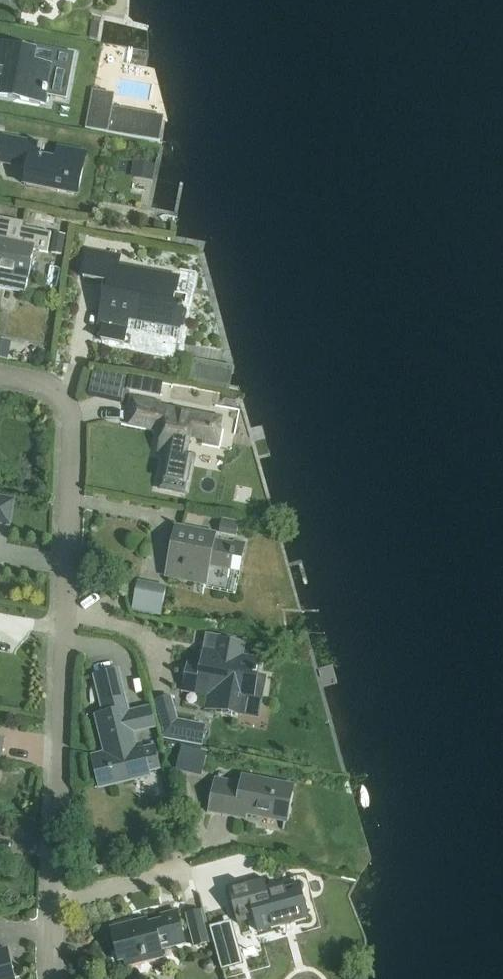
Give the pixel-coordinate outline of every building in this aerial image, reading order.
[(45,103),(52,64),(33,61),(35,50),(0,43),(0,68),(4,68),(0,91),(0,95),(45,103)] [(52,190),(78,195),(80,183),(87,153),(59,147),(56,159),(40,156),(43,144),(4,136),(0,154),(0,162),(27,168),(24,184),(52,190)] [(147,199),(151,185),(134,181),(130,194),(147,199)] [(26,293),(34,250),(47,253),(51,232),(23,227),(21,243),(0,239),(0,288),(26,293)] [(175,295),(178,278),(119,266),(121,256),(89,250),(83,278),(107,282),(99,324),(104,325),(101,340),(123,344),(127,319),(179,329),(185,297),(175,295)] [(9,364),(10,345),(0,344),(0,364),(9,364)] [(127,390),(161,396),(163,381),(130,376),(127,390)] [(126,405),(128,381),(95,377),(93,402),(126,405)] [(161,402),(135,397),(130,420),(162,426),(157,451),(167,453),(160,488),(187,493),(194,459),(187,457),(191,437),(206,440),(205,446),(222,449),(225,430),(220,429),(222,418),(160,406),(161,402)] [(0,497),(0,524),(9,525),(14,499),(0,497)] [(209,563),(231,568),(240,569),(245,543),(235,541),(235,543),(214,539),(215,534),(178,526),(168,576),(205,584),(209,563)] [(166,587),(138,581),(132,609),(160,614),(166,587)] [(19,656),(24,622),(0,619),(0,654),(19,656)] [(209,693),(209,694),(206,707),(239,713),(242,695),(262,699),(266,676),(257,675),(258,670),(258,669),(259,661),(241,658),(243,646),(219,642),(217,653),(206,651),(203,665),(190,662),(185,689),(186,689),(209,693)] [(153,744),(142,747),(141,743),(137,744),(134,733),(156,728),(151,704),(128,709),(127,707),(96,714),(105,751),(93,754),(101,785),(148,774),(147,770),(159,767),(153,744)] [(203,740),(205,726),(177,721),(164,725),(167,733),(166,733),(203,740)] [(207,751),(181,745),(175,771),(201,776),(207,751)] [(245,813),(287,821),(293,787),(244,778),(243,785),(217,780),(211,812),(244,818),(245,813)] [(238,922),(256,918),(259,931),(308,917),(298,883),(256,895),(253,882),(229,889),(238,922)] [(210,942),(201,910),(187,914),(195,946),(210,942)] [(126,966),(164,957),(162,949),(186,943),(178,911),(162,915),(163,920),(148,924),(147,919),(111,929),(116,949),(121,948),(126,966)] [(239,964),(230,925),(210,930),(220,968),(239,964)] [(10,954),(8,948),(0,950),(0,978),(16,978),(10,954)]
